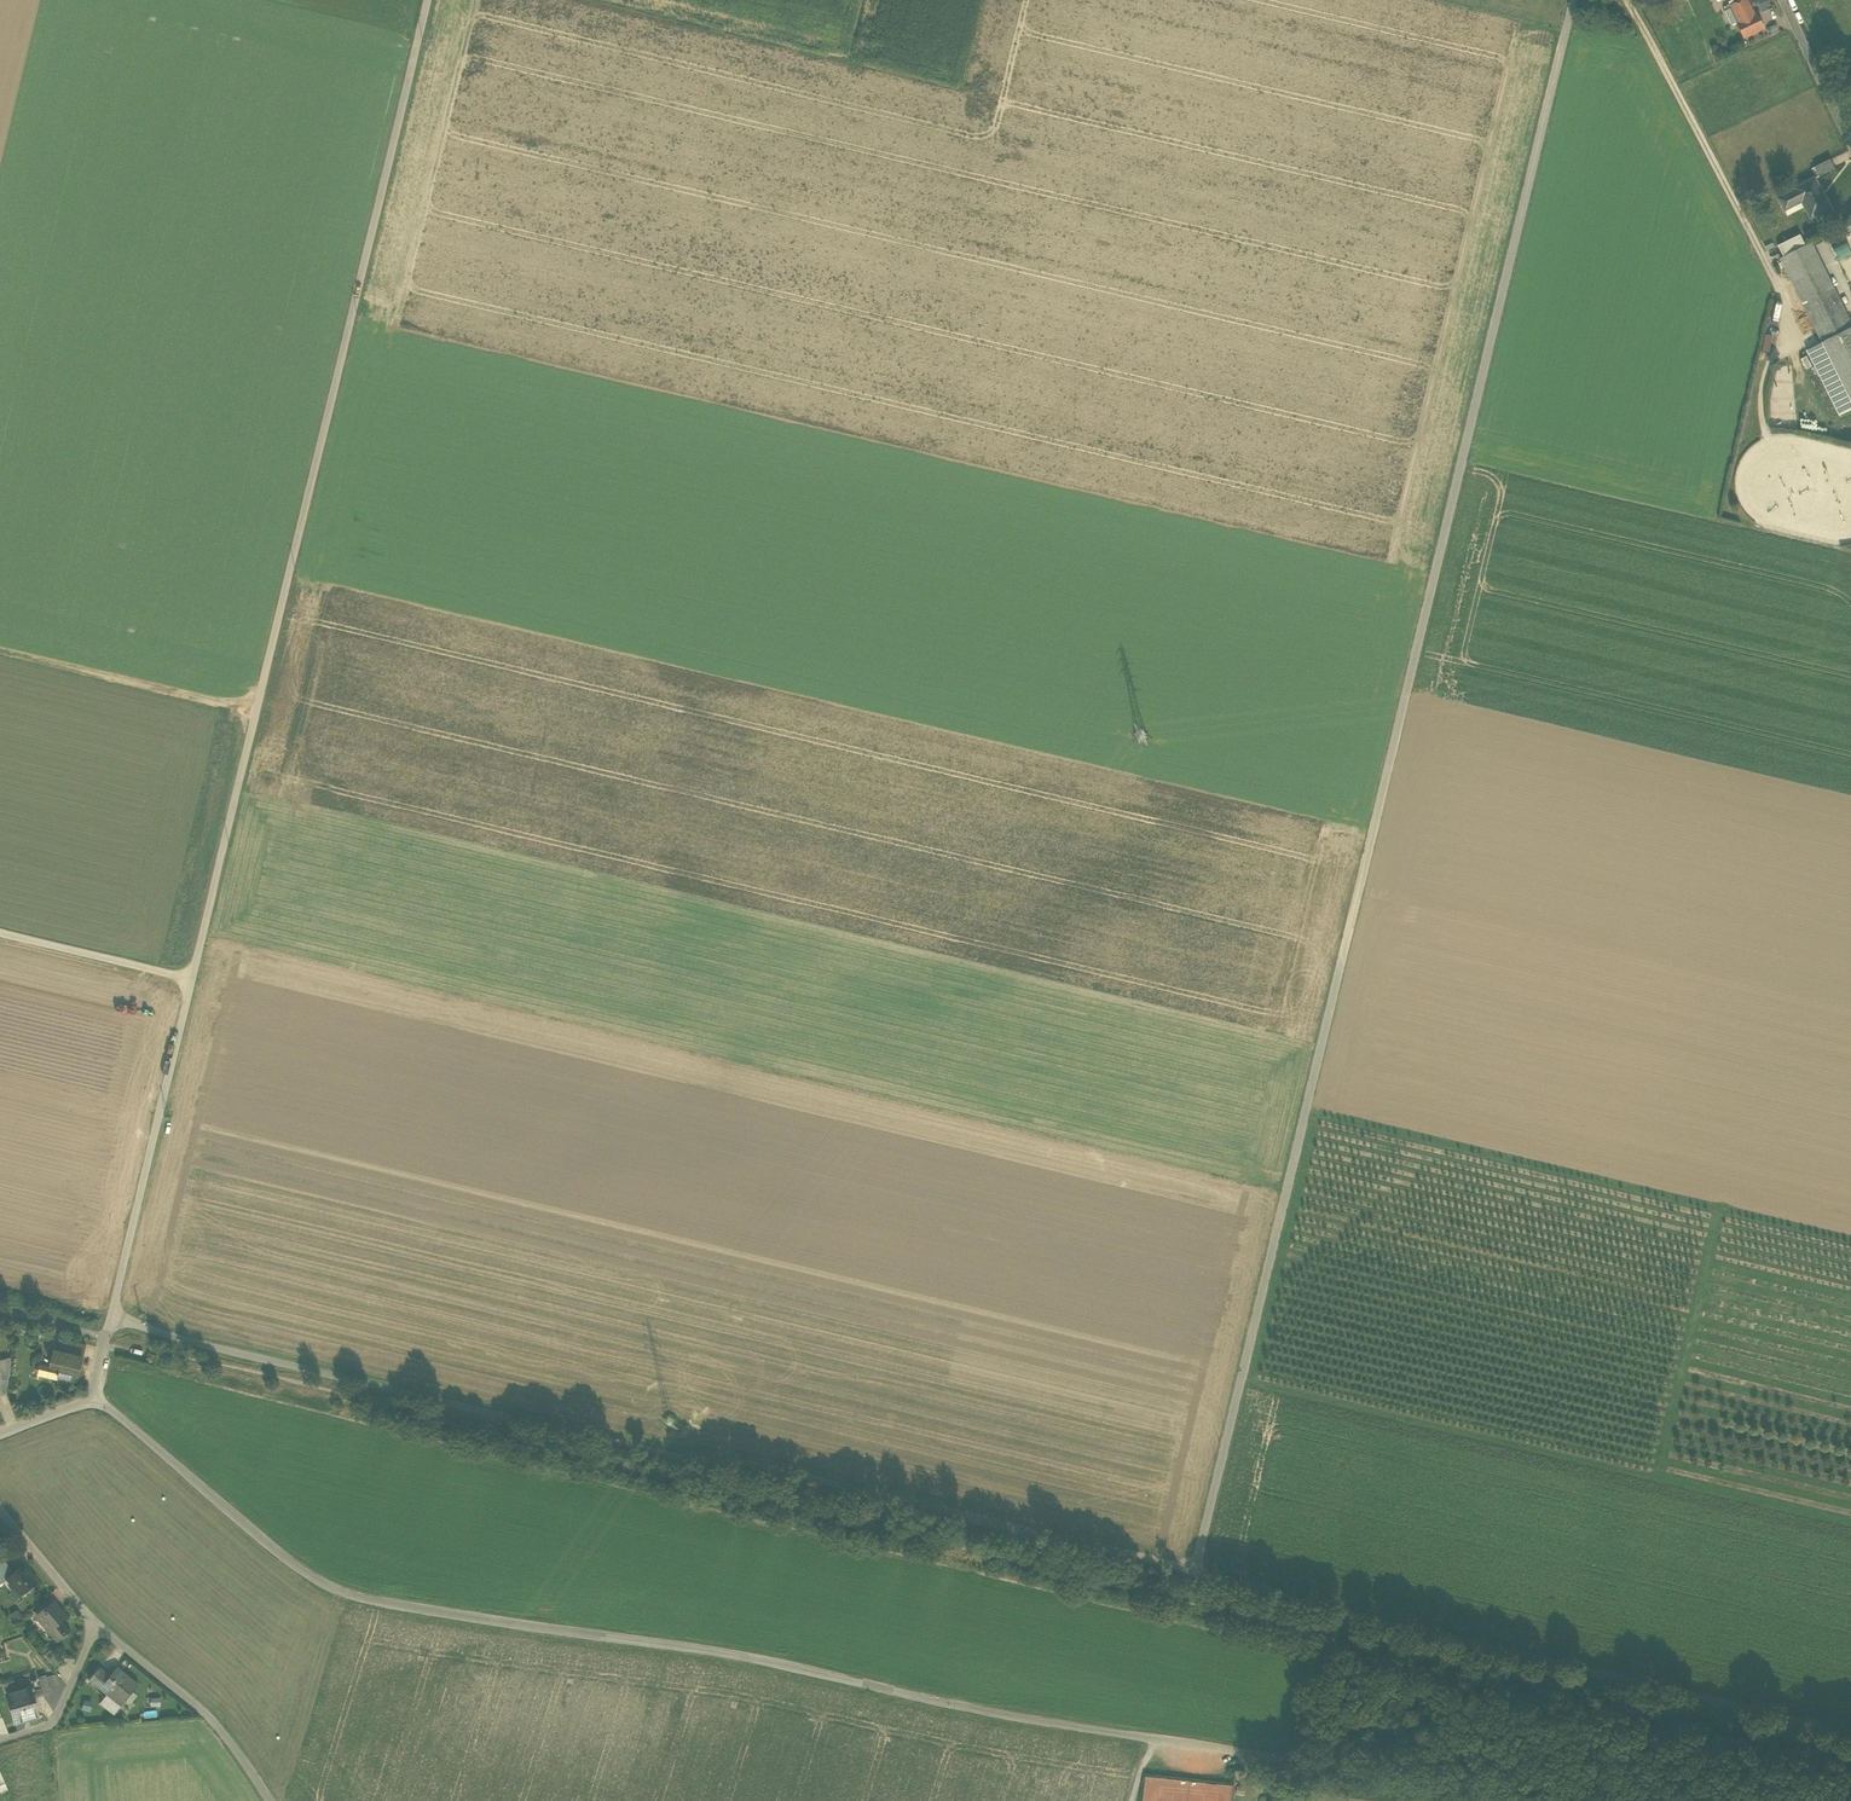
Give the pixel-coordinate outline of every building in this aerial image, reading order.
[(1739,24),(1754,16),(1747,0),(1741,0),(1730,5),(1739,23),(1739,24)] [(1729,6),(1729,4),(1726,5),(1725,6),(1726,8),(1725,9),(1724,11),(1731,26),(1733,26),(1737,24),(1739,23),(1730,5),(1729,6)] [(1737,24),(1743,38),(1764,28),(1758,15),(1754,16),(1739,24),(1739,23),(1737,24)] [(1815,168),(1819,176),(1834,169),(1829,160),(1815,168)] [(1801,199),(1810,218),(1830,209),(1814,179),(1795,188),(1795,189),(1778,198),(1783,208),(1801,199)] [(1778,246),(1783,257),(1805,246),(1799,235),(1778,246)] [(1850,328),(1850,323),(1811,243),(1805,246),(1847,330),(1850,328)] [(1780,258),(1822,342),(1847,330),(1805,246),(1783,257),(1780,258)] [(1847,330),(1822,342),(1822,343),(1850,402),(1850,328),(1847,330)] [(1850,409),(1850,402),(1822,343),(1806,350),(1839,415),(1850,409)] [(58,1353),(76,1357),(80,1343),(62,1338),(58,1353)] [(86,1344),(80,1343),(76,1357),(81,1358),(83,1358),(86,1344)] [(53,1351),(49,1366),(45,1365),(43,1376),(57,1380),(57,1377),(74,1381),(83,1370),(79,1369),(81,1358),(76,1357),(58,1353),(53,1351)] [(36,1375),(43,1376),(45,1365),(39,1364),(36,1375)] [(6,1394),(8,1379),(1,1381),(2,1383),(0,1383),(0,1396),(6,1394)] [(5,1563),(0,1568),(0,1581),(12,1571),(5,1563)] [(6,1578),(14,1588),(20,1595),(36,1582),(22,1566),(13,1573),(6,1578)] [(14,1599),(20,1595),(14,1588),(9,1592),(14,1599)] [(36,1616),(49,1631),(59,1622),(65,1617),(60,1611),(61,1610),(56,1604),(55,1605),(53,1602),(36,1616)] [(16,1609),(8,1613),(12,1621),(19,1617),(16,1609)] [(67,1631),(59,1622),(49,1631),(56,1640),(67,1631)] [(44,1655),(55,1669),(62,1663),(51,1649),(44,1655)] [(112,1693),(124,1702),(138,1684),(116,1667),(108,1677),(103,1673),(94,1685),(106,1695),(109,1697),(112,1693)] [(88,1680),(94,1685),(103,1673),(97,1669),(88,1680)] [(39,1679),(43,1693),(50,1691),(45,1675),(38,1677),(39,1679)] [(33,1687),(35,1695),(43,1693),(39,1679),(31,1681),(33,1687)] [(6,1694),(15,1723),(28,1719),(28,1720),(38,1717),(32,1696),(33,1696),(30,1688),(20,1691),(21,1695),(18,1696),(17,1692),(6,1694)] [(100,1702),(114,1714),(124,1702),(112,1693),(109,1697),(106,1695),(100,1702)]
